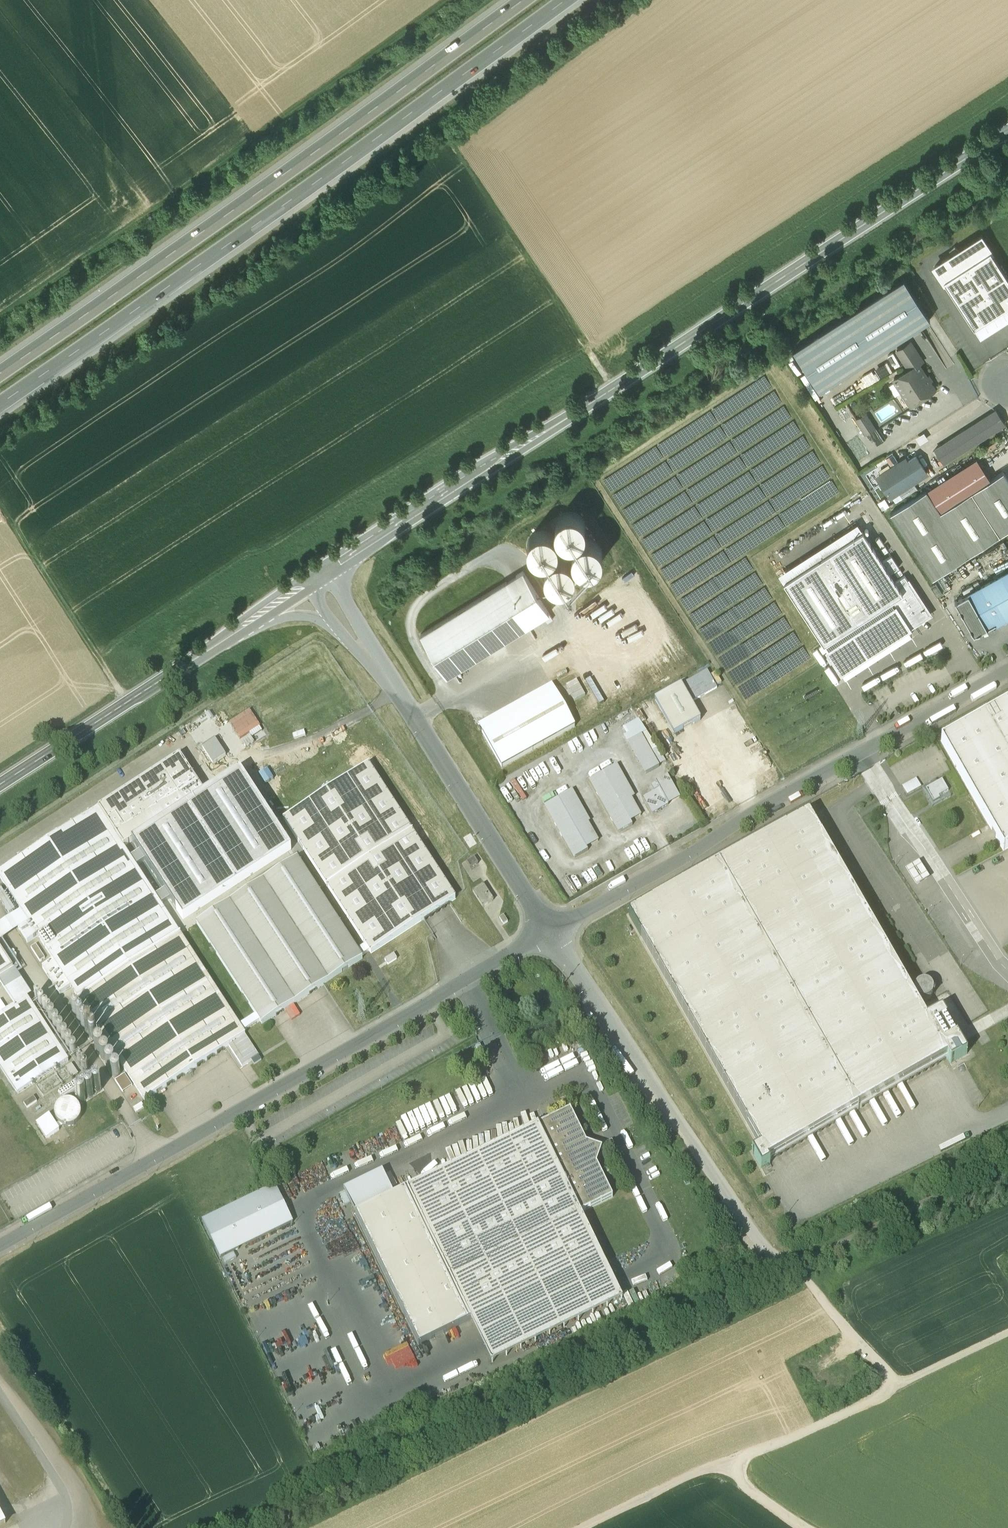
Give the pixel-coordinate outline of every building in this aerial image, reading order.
[(959,251),(954,246),(949,251),(953,255),(934,267),(944,282),(974,328),(1007,306),(1007,279),(990,252),(991,251),(981,237),(959,251)] [(904,279),(793,350),(819,391),(930,320),(904,279)] [(918,364),(923,361),(910,342),(896,351),(909,370),(918,364)] [(909,370),(894,380),(910,405),(934,389),(918,364),(909,370)] [(996,410),(935,450),(944,463),(1005,424),(996,410)] [(875,428),(865,413),(856,419),(865,434),(869,431),(875,440),(880,436),(874,428),(875,428)] [(881,427),(885,434),(892,429),(888,423),(881,427)] [(907,464),(900,464),(899,463),(880,475),(881,484),(883,488),(885,487),(892,497),(927,474),(916,456),(908,461),(909,462),(907,464)] [(926,490),(940,512),(990,479),(976,458),(926,490)] [(940,512),(926,490),(890,513),(932,579),(1007,530),(1007,479),(1003,471),(940,512)] [(584,531),(585,527),(584,524),(583,520),(580,517),(577,514),(574,513),(570,513),(566,513),(562,515),(559,517),(557,520),(555,524),(555,528),(555,532),(557,535),(559,538),(562,541),(566,542),(570,543),(574,542),(578,541),(581,538),(583,535),(584,531)] [(557,549),(557,545),(557,541),(555,537),(553,534),(550,532),(546,530),(542,530),(538,530),(535,532),(531,534),(529,538),(528,541),(527,545),(528,549),(529,553),(532,556),(535,558),(539,560),(542,560),(546,559),(550,558),(553,555),(555,552),(557,549)] [(863,531),(783,582),(824,645),(891,601),(903,594),(895,582),(890,574),(882,562),(863,531)] [(601,559),(602,555),(601,551),(600,547),(597,544),(594,542),(591,541),(587,540),(583,541),(579,542),(576,545),(574,548),(572,551),(572,555),(572,559),(574,563),(576,566),(579,568),(583,570),(587,570),(591,570),(595,568),(598,566),(600,563),(601,559)] [(882,562),(890,574),(899,568),(892,556),(882,562)] [(574,576),(574,572),(574,568),(572,565),(570,561),(567,559),(563,558),(559,557),(555,558),(552,559),(548,562),(546,565),(545,569),(544,573),(545,576),(546,580),(549,583),(552,585),(556,587),(559,587),(563,587),(567,585),(570,583),(572,580),(574,576)] [(435,625),(420,634),(447,677),(549,613),(523,571),(435,625)] [(955,602),(974,636),(1007,616),(1007,572),(955,602)] [(903,594),(891,601),(909,628),(930,615),(905,576),(895,582),(903,594)] [(891,601),(824,645),(841,672),(909,628),(891,601)] [(707,671),(681,686),(691,703),(717,689),(707,671)] [(573,700),(582,694),(574,679),(564,685),(573,700)] [(552,685),(478,726),(502,768),(575,727),(552,685)] [(681,686),(655,700),(674,735),(700,721),(691,703),(681,686)] [(941,739),(1003,850),(1007,847),(1007,701),(941,739)] [(659,767),(641,735),(628,743),(646,774),(659,767)] [(99,808),(0,872),(0,878),(21,911),(11,918),(27,943),(38,936),(78,999),(179,933),(123,846),(124,847),(132,842),(205,794),(193,775),(186,779),(180,770),(186,766),(180,755),(99,808)] [(424,919),(456,899),(454,896),(412,831),(413,831),(412,831),(369,765),(370,764),(369,764),(283,820),(284,820),(327,886),(326,887),(327,887),(371,954),(424,919)] [(616,766),(590,781),(619,833),(633,825),(630,822),(641,816),(632,799),(634,798),(616,766)] [(205,794),(132,842),(183,920),(288,852),(237,774),(205,794)] [(667,776),(655,783),(659,790),(668,805),(680,798),(667,776)] [(937,783),(936,780),(921,788),(932,808),(951,797),(948,792),(948,791),(942,780),(937,783)] [(659,790),(644,798),(653,814),(668,805),(659,790)] [(571,791),(545,806),(575,858),(588,850),(586,848),(598,841),(588,823),(589,823),(571,791)] [(809,813),(629,916),(760,1148),(752,1152),(765,1176),(774,1171),(770,1164),(768,1161),(947,1059),(951,1065),(967,1056),(942,1012),(926,1021),(809,813)] [(297,858),(196,924),(262,1024),(323,985),(362,959),(297,858)] [(907,881),(921,874),(915,863),(902,869),(907,881)] [(480,883),(470,890),(480,906),(491,900),(480,883)] [(78,999),(77,999),(78,1000),(79,1000),(144,1100),(153,1095),(245,1035),(180,934),(181,934),(180,933),(78,999)] [(0,949),(0,978),(13,970),(0,949)] [(0,1016),(0,1066),(18,1094),(68,1061),(27,998),(0,1016)] [(320,1074),(344,1063),(342,1058),(318,1069),(320,1074)] [(265,1092),(274,1087),(271,1083),(262,1088),(265,1092)] [(586,1142),(570,1109),(548,1120),(541,1118),(538,1125),(580,1212),(590,1208),(613,1197),(597,1164),(602,1148),(586,1142)] [(538,1125),(355,1214),(419,1345),(471,1320),(492,1362),(622,1299),(580,1212),(538,1125)] [(275,1185),(202,1221),(220,1258),(293,1222),(275,1185)] [(648,1242),(629,1247),(632,1255),(650,1250),(648,1242)] [(288,1346),(295,1338),(292,1335),(284,1342),(288,1346)] [(409,1367),(416,1364),(413,1356),(405,1359),(409,1367)] [(460,1360),(437,1369),(439,1373),(462,1365),(460,1360)] [(332,1423),(348,1415),(346,1411),(330,1419),(332,1423)]
